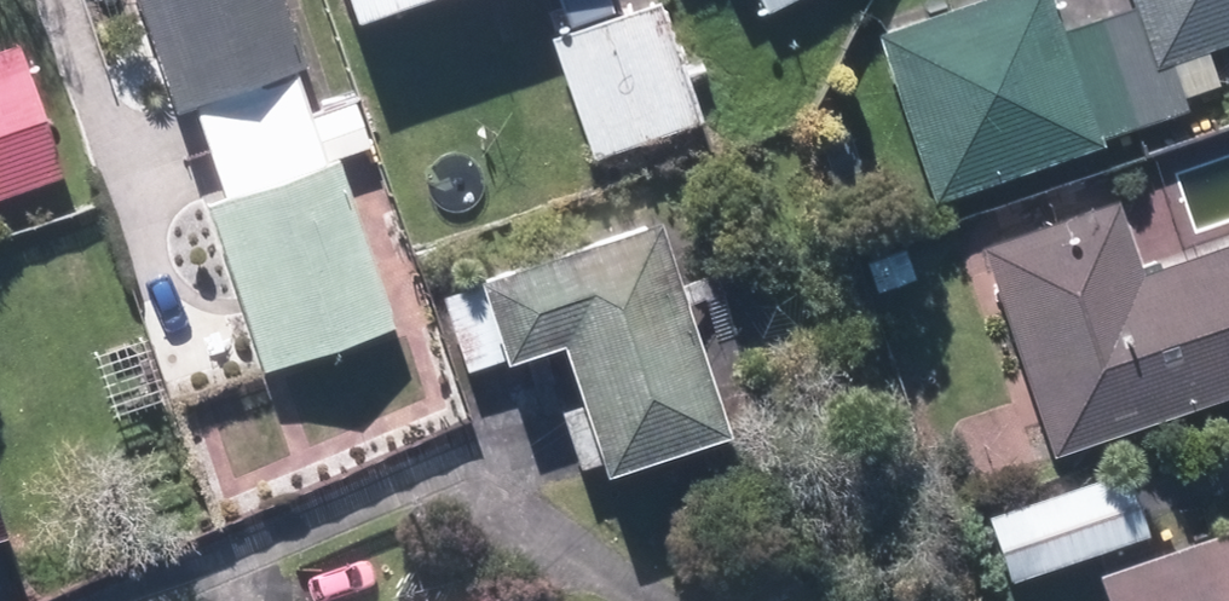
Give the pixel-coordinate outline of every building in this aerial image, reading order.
[(179,107),(198,101),(229,194),(211,201),(266,363),(395,320),(340,157),(327,161),(295,67),(308,63),(287,0),(144,0),(179,107)] [(358,9),(385,0),(355,0),(358,9)] [(877,32),(935,204),(1102,148),(1099,137),(1185,109),(1170,63),(1228,44),(1228,0),(1132,0),(1135,9),(1063,32),(1052,0),(972,0),(877,32)] [(659,1),(556,38),(598,152),(701,115),(659,1)] [(60,174),(15,43),(0,48),(0,195),(60,174)] [(1057,450),(1228,392),(1228,245),(1146,273),(1120,196),(985,242),(1057,450)] [(731,425),(659,209),(484,267),(510,345),(566,327),(612,464),(731,425)] [(1128,471),(990,515),(1011,580),(1149,535),(1128,471)] [(8,527),(0,502),(0,530),(8,527)] [(1114,600),(1228,600),(1228,529),(1103,569),(1114,600)]
